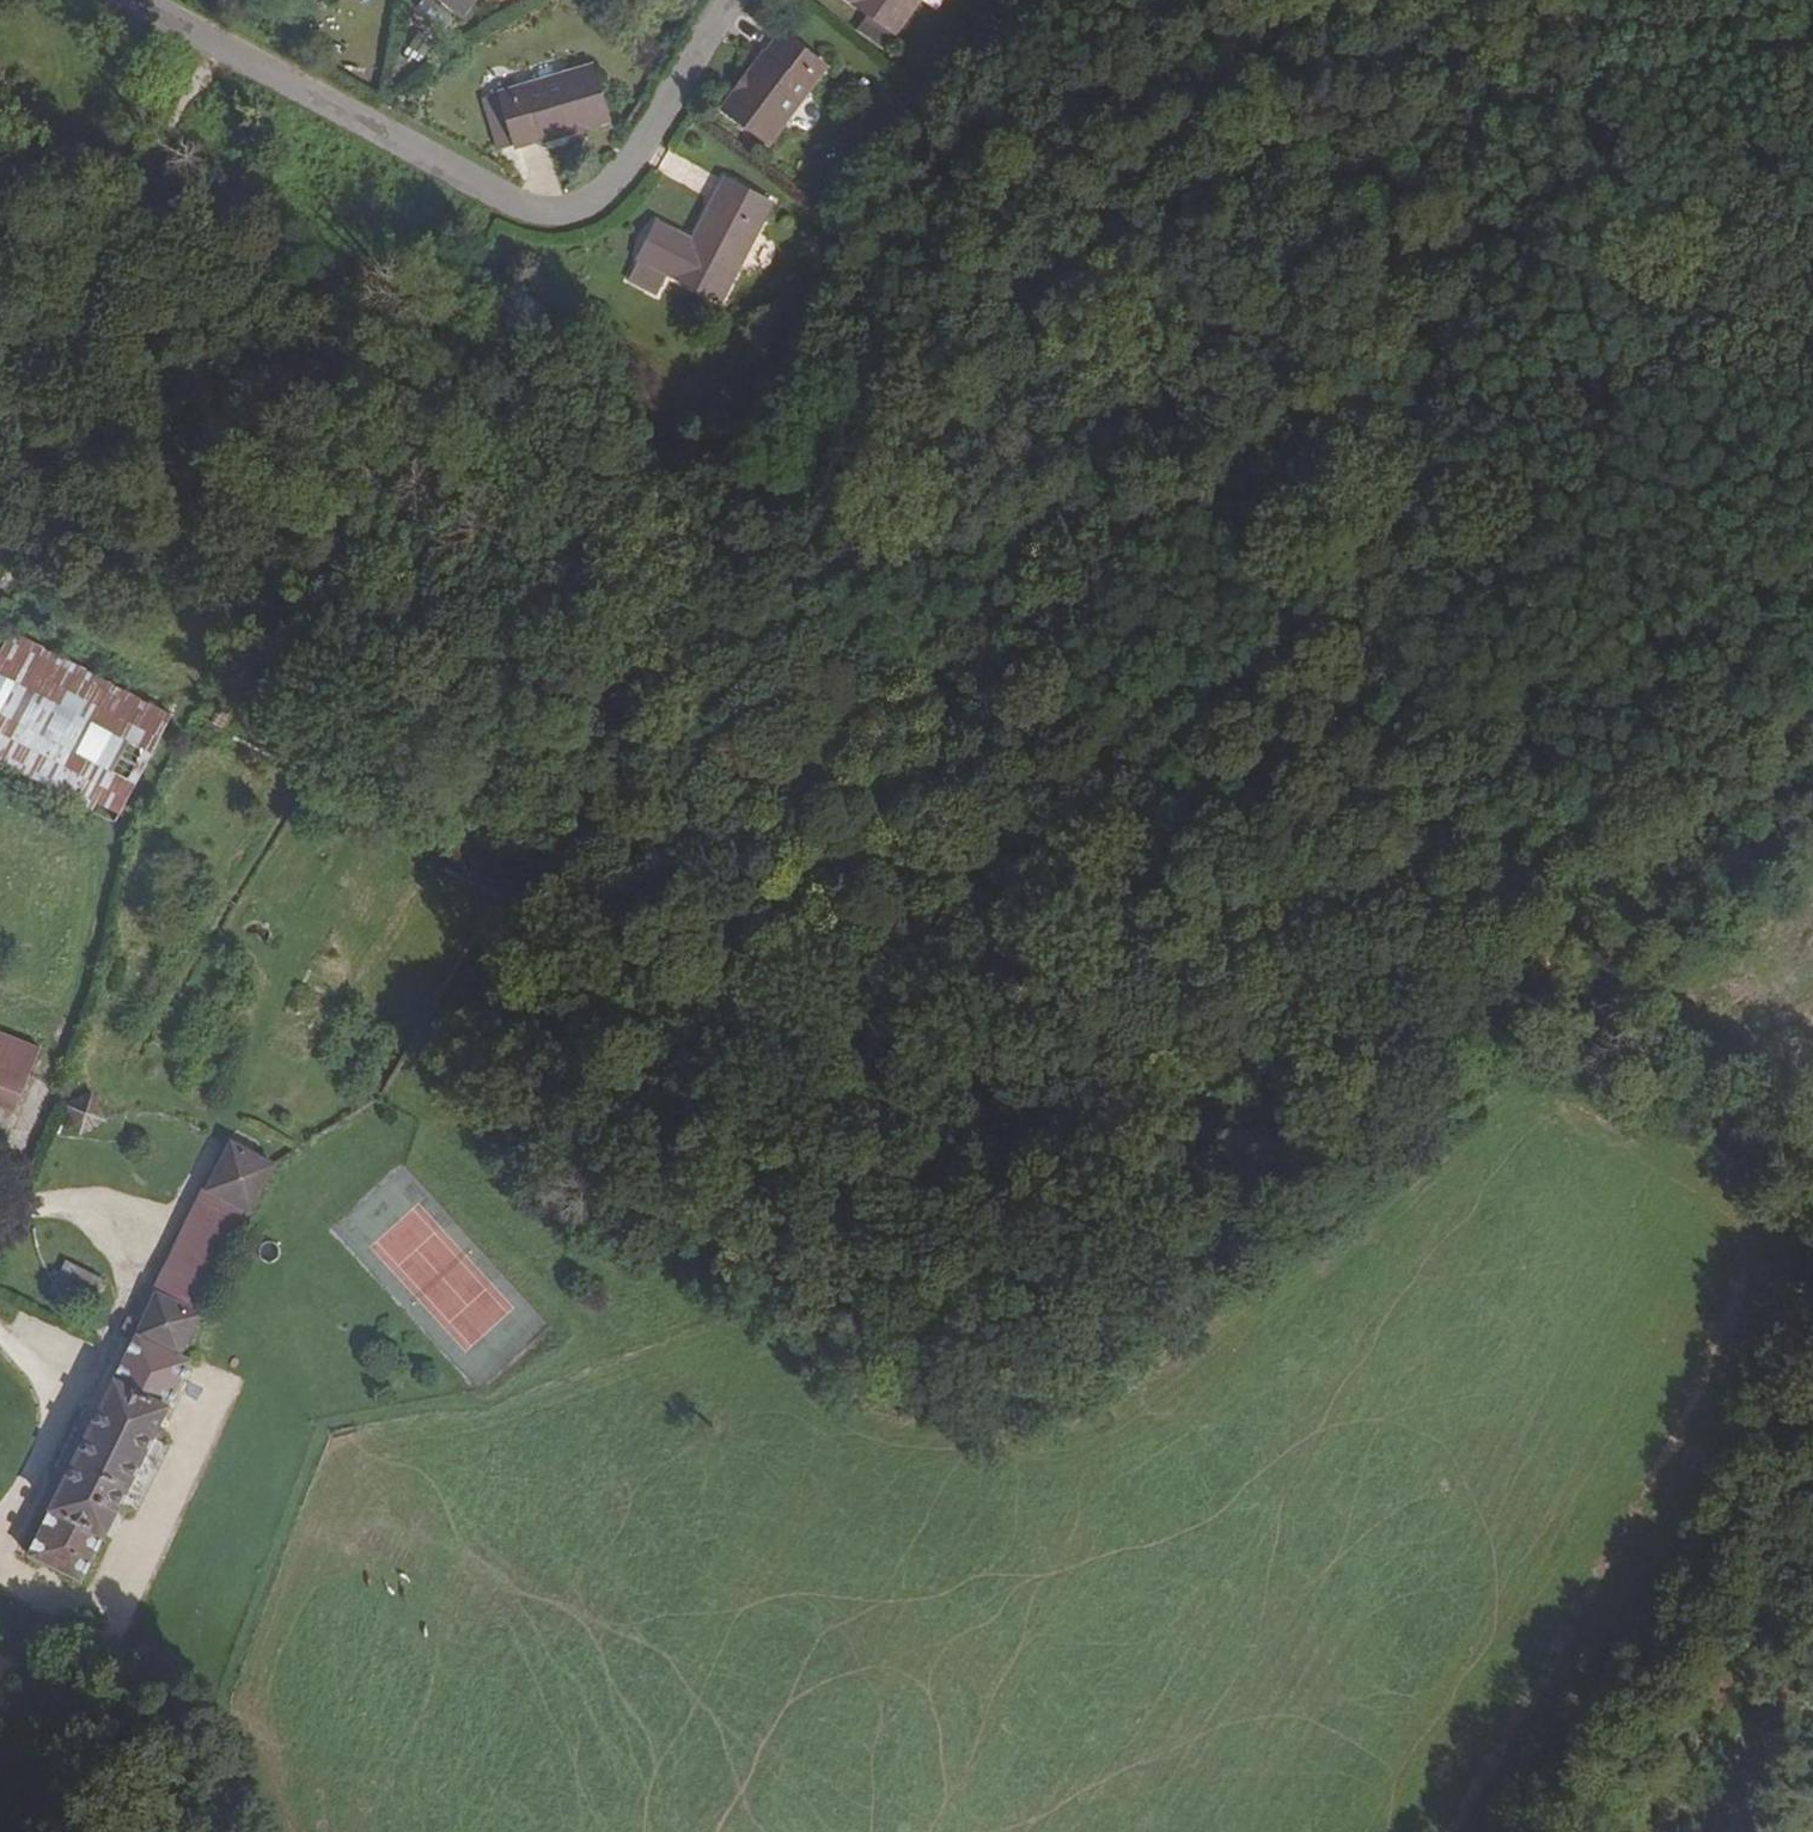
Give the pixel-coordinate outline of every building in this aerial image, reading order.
[(459,14),(471,0),(443,0),(459,14)] [(895,33),(918,0),(848,0),(895,33)] [(824,67),(778,32),(721,108),(768,142),(824,67)] [(501,98),(484,104),(493,132),(509,128),(514,145),(516,150),(606,124),(590,66),(499,92),(501,98)] [(501,98),(499,92),(482,96),(484,104),(501,98)] [(509,128),(493,132),(499,148),(514,145),(509,128)] [(770,203),(724,180),(692,240),(656,224),(637,260),(720,302),(770,203)] [(112,762),(47,730),(0,822),(0,865),(47,890),(112,762)] [(28,1072),(37,1049),(0,1034),(0,1061),(28,1072)] [(0,1061),(0,1089),(18,1096),(28,1072),(0,1061)] [(105,1120),(92,1092),(65,1106),(78,1134),(105,1120)] [(206,1192),(249,1213),(273,1163),(230,1142),(206,1192)] [(249,1213),(206,1192),(155,1296),(199,1317),(249,1213)] [(81,1310),(96,1277),(59,1259),(43,1292),(81,1310)] [(95,1419),(67,1478),(29,1556),(80,1581),(124,1494),(188,1360),(179,1356),(199,1317),(155,1296),(140,1324),(121,1316),(117,1327),(135,1335),(95,1419)]
